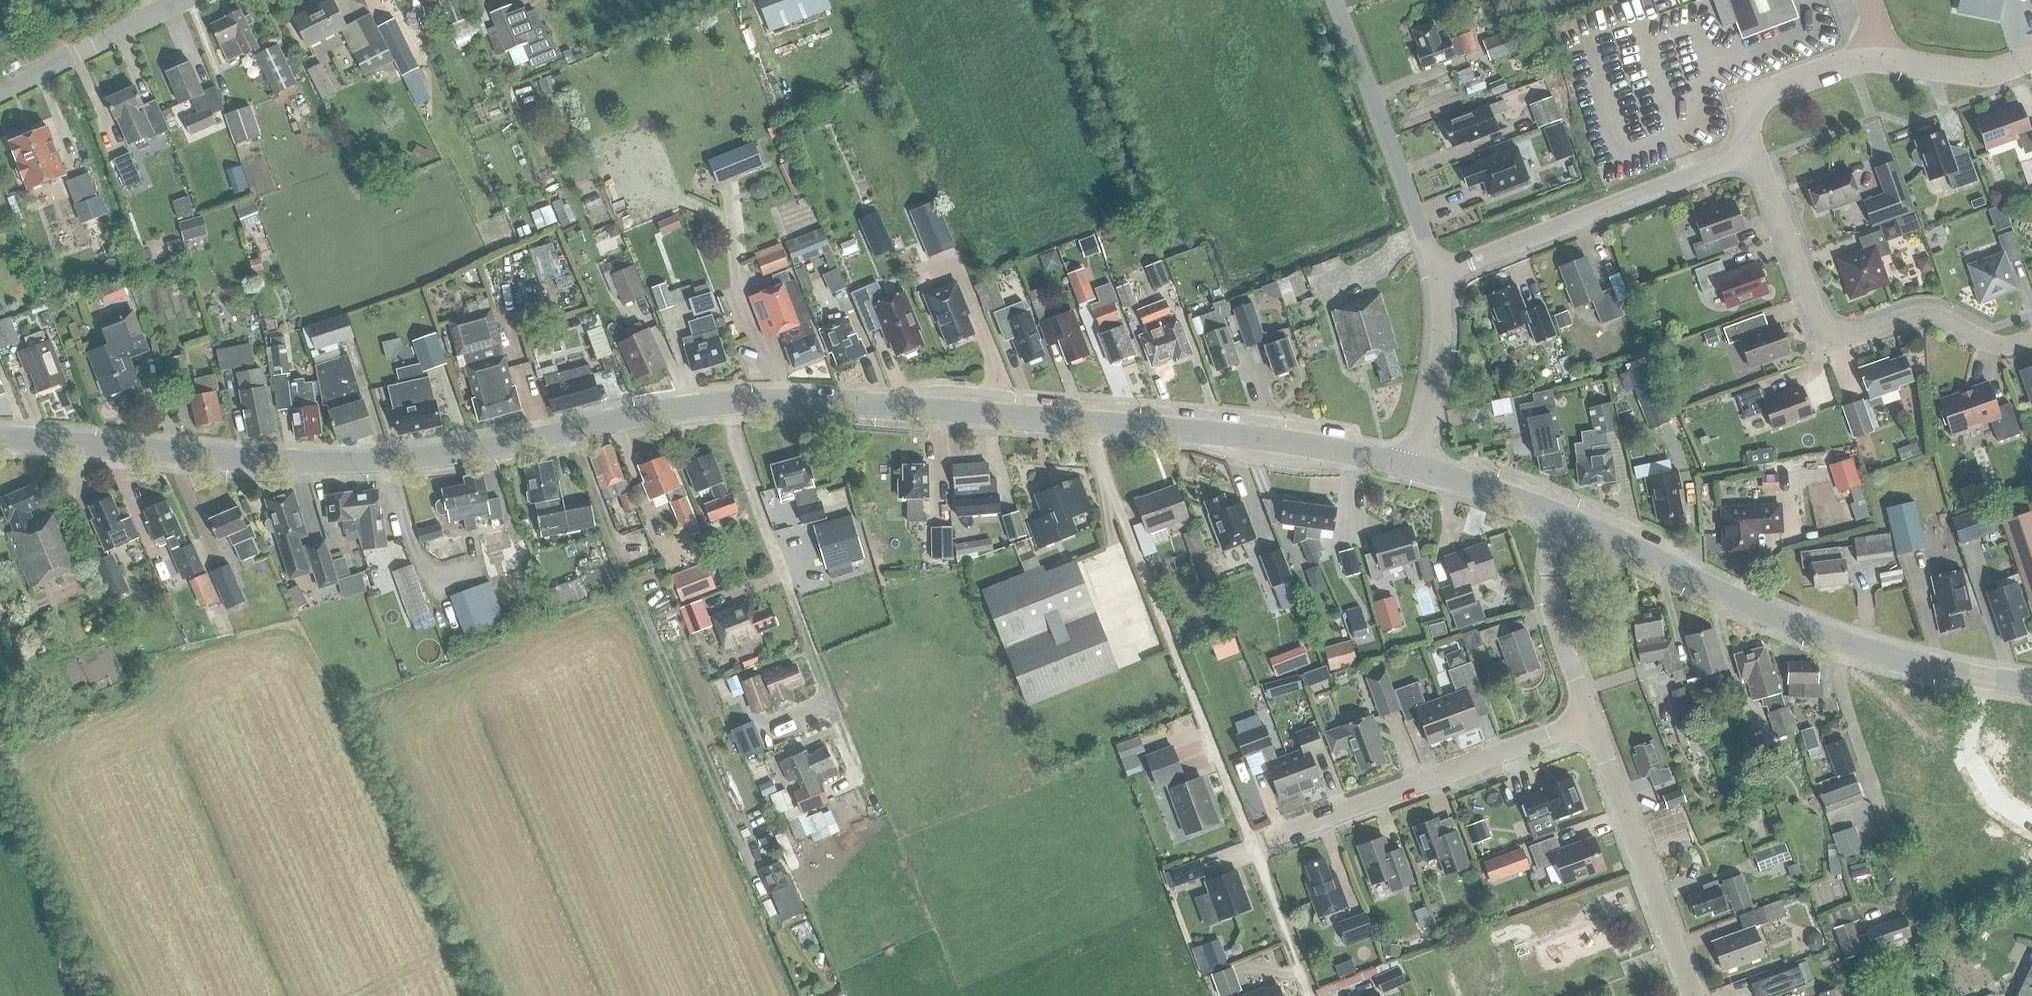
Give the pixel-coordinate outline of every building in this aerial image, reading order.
[(354,54),(365,76),(394,62),(383,40),(370,46),(358,20),(347,26),(334,0),(331,0),(294,18),(309,47),(342,31),(354,54)] [(449,26),(467,19),(459,0),(439,0),(449,26)] [(770,31),(830,8),(827,0),(758,0),(770,31)] [(1512,0),(1489,0),(1495,16),(1515,8),(1512,0)] [(1741,37),(1798,16),(1792,0),(1713,0),(1722,25),(1735,21),(1741,37)] [(1959,5),(1997,13),(2000,0),(1960,0),(1959,5)] [(521,2),(513,5),(491,13),(492,14),(497,26),(487,30),(498,55),(522,46),(532,69),(559,58),(550,35),(536,41),(521,2)] [(259,48),(256,40),(249,25),(253,23),(249,15),(245,17),(241,9),(228,16),(228,17),(212,26),(226,55),(228,61),(243,54),(244,56),(259,48)] [(403,76),(419,68),(395,19),(378,27),(403,76)] [(1413,29),(1421,48),(1416,50),(1422,67),(1441,60),(1442,62),(1456,57),(1462,55),(1462,54),(1476,49),(1470,32),(1456,37),(1458,41),(1451,44),(1448,37),(1440,40),(1433,21),(1413,29)] [(1524,48),(1515,28),(1484,41),(1492,61),(1524,48)] [(297,84),(278,44),(255,55),(274,95),(297,84)] [(204,92),(190,62),(167,72),(181,103),(191,99),(198,113),(184,119),(191,134),(217,123),(213,114),(222,110),(215,87),(204,92)] [(308,70),(323,100),(336,93),(321,63),(308,70)] [(1470,68),(1454,75),(1458,85),(1474,79),(1470,68)] [(550,76),(540,80),(546,95),(556,92),(550,76)] [(117,118),(129,143),(148,135),(149,139),(170,129),(156,99),(144,105),(135,86),(108,98),(117,118)] [(1529,105),(1538,128),(1562,119),(1553,96),(1529,105)] [(1443,123),(1452,146),(1467,140),(1468,142),(1497,131),(1491,116),(1507,110),(1503,100),(1487,106),(1487,105),(1458,116),(1459,117),(1443,123)] [(1986,148),(2018,136),(2022,145),(2031,141),(2031,125),(2028,126),(2019,101),(1975,117),(1986,148)] [(225,115),(235,143),(260,135),(250,106),(225,115)] [(1561,121),(1543,128),(1552,153),(1570,146),(1561,121)] [(68,175),(50,126),(13,141),(21,164),(18,169),(21,176),(27,180),(30,189),(68,175)] [(777,126),(767,131),(771,139),(781,135),(777,126)] [(1946,172),(1952,188),(1977,179),(1969,155),(1954,160),(1943,129),(1915,139),(1917,147),(1914,148),(1912,153),(1915,162),(1919,164),(1923,163),(1928,178),(1946,172)] [(708,161),(718,185),(763,166),(754,142),(708,161)] [(786,157),(778,160),(780,165),(793,159),(786,143),(781,146),(786,157)] [(1528,180),(1529,180),(1516,146),(1515,147),(1515,148),(1477,162),(1475,162),(1476,164),(1461,170),(1468,187),(1483,181),(1488,195),(1490,195),(1489,194),(1527,179),(1528,180)] [(423,149),(417,159),(424,163),(430,153),(423,149)] [(130,153),(114,159),(127,189),(143,182),(130,153)] [(779,166),(793,197),(808,191),(793,159),(780,165),(779,166)] [(527,162),(519,166),(524,176),(532,173),(527,162)] [(1885,195),(1863,203),(1871,225),(1912,211),(1894,162),(1875,169),(1885,195)] [(235,193),(249,188),(240,165),(226,170),(235,193)] [(1806,183),(1816,211),(1831,205),(1831,207),(1859,197),(1848,166),(1829,173),(1829,175),(1806,183)] [(79,203),(89,199),(97,221),(107,217),(90,173),(70,181),(79,203)] [(10,212),(0,187),(0,216),(10,212)] [(172,200),(178,218),(194,213),(189,196),(172,200)] [(233,204),(243,228),(261,221),(251,196),(233,204)] [(1982,197),(1970,202),(1973,209),(1985,205),(1982,197)] [(955,245),(937,201),(911,212),(930,256),(955,245)] [(1694,215),(1702,239),(1692,243),(1697,258),(1737,243),(1732,229),(1743,225),(1734,201),(1694,215)] [(568,204),(556,209),(564,226),(575,221),(568,204)] [(550,206),(538,210),(545,226),(556,222),(550,206)] [(892,248),(877,208),(858,215),(873,256),(892,248)] [(1914,214),(1896,220),(1902,236),(1920,230),(1914,214)] [(657,223),(662,235),(680,227),(675,215),(657,223)] [(178,223),(184,242),(207,235),(202,216),(178,223)] [(616,224),(606,229),(608,234),(616,237),(621,234),(616,224)] [(822,229),(785,243),(794,266),(831,251),(822,229)] [(1997,235),(2003,251),(1967,264),(1975,286),(1973,287),(1979,303),(1995,297),(1994,294),(2016,286),(2007,261),(2022,256),(2012,229),(1997,235)] [(512,231),(502,235),(506,246),(516,242),(512,231)] [(1863,252),(1840,261),(1847,280),(1844,281),(1850,297),(1865,291),(1864,288),(1885,281),(1877,256),(1890,251),(1886,241),(1884,242),(1881,231),(1858,239),(1863,252)] [(177,240),(167,242),(170,253),(180,251),(177,240)] [(552,243),(529,250),(539,282),(562,276),(552,243)] [(757,259),(764,275),(788,265),(782,249),(757,259)] [(1585,256),(1560,265),(1568,286),(1564,287),(1571,303),(1590,295),(1601,323),(1623,314),(1612,286),(1599,291),(1585,256)] [(857,257),(846,261),(852,276),(863,272),(857,257)] [(1929,257),(1916,261),(1920,274),(1934,269),(1929,257)] [(1720,286),(1726,305),(1766,290),(1761,276),(1756,262),(1725,273),(1720,259),(1694,268),(1703,293),(1720,286)] [(1148,270),(1156,288),(1168,283),(1161,265),(1148,270)] [(645,296),(633,267),(611,277),(623,305),(645,296)] [(823,273),(830,292),(845,286),(838,268),(823,273)] [(1095,299),(1084,268),(1067,274),(1079,305),(1095,299)] [(785,331),(791,346),(786,348),(794,368),(824,356),(810,320),(812,320),(796,279),(792,280),(788,270),(775,275),(779,286),(751,297),(767,338),(785,331)] [(566,276),(555,279),(557,287),(569,284),(566,276)] [(974,286),(985,312),(1004,305),(994,278),(974,286)] [(924,295),(935,322),(938,321),(948,346),(975,335),(965,310),(968,309),(957,281),(924,295)] [(97,291),(103,306),(128,296),(123,282),(97,291)] [(902,353),(906,355),(917,351),(919,347),(924,345),(918,330),(920,330),(905,292),(886,300),(879,282),(853,292),(864,320),(878,315),(889,342),(891,341),(897,355),(902,353)] [(1100,302),(1093,304),(1095,310),(1093,310),(1099,326),(1106,323),(1109,330),(1099,334),(1110,364),(1115,362),(1115,363),(1119,362),(1119,360),(1134,354),(1114,302),(1117,301),(1110,283),(1095,288),(1100,302)] [(1515,283),(1485,295),(1494,319),(1492,320),(1498,333),(1528,321),(1535,341),(1555,333),(1543,303),(1525,309),(1515,283)] [(1135,302),(1127,284),(1116,289),(1123,307),(1135,302)] [(184,285),(160,291),(168,323),(192,317),(184,285)] [(653,289),(660,311),(673,307),(666,285),(653,289)] [(690,299),(694,314),(715,308),(711,293),(710,294),(708,285),(694,289),(697,297),(690,299)] [(1290,285),(1278,289),(1285,307),(1296,303),(1290,285)] [(1051,316),(1041,288),(1028,292),(1039,321),(1051,316)] [(835,294),(843,315),(854,311),(845,290),(835,294)] [(1374,360),(1381,383),(1401,378),(1392,349),(1396,348),(1380,296),(1346,306),(1347,308),(1332,312),(1349,368),(1374,360)] [(470,315),(449,321),(458,356),(463,355),(475,399),(472,399),(479,421),(520,410),(514,387),(512,388),(503,357),(496,359),(493,346),(500,344),(501,344),(491,309),(488,299),(467,305),(470,315)] [(1165,300),(1151,305),(1171,358),(1173,357),(1174,359),(1191,353),(1179,321),(1174,323),(1165,300)] [(1204,334),(1216,369),(1238,362),(1226,326),(1222,328),(1219,320),(1231,316),(1225,301),(1213,305),(1215,311),(1200,316),(1206,334),(1204,334)] [(1284,329),(1265,335),(1265,336),(1253,302),(1234,309),(1247,346),(1266,340),(1268,345),(1266,345),(1276,374),(1280,373),(1281,376),(1289,373),(1288,370),(1297,367),(1284,329)] [(1171,358),(1151,305),(1138,310),(1144,325),(1145,325),(1148,333),(1141,335),(1153,365),(1171,358)] [(90,354),(107,395),(138,382),(129,360),(148,352),(132,310),(99,323),(109,347),(90,354)] [(1060,338),(1069,361),(1089,354),(1072,310),(1039,323),(1047,343),(1060,338)] [(1567,311),(1553,317),(1559,330),(1572,324),(1567,311)] [(1762,312),(1722,327),(1728,342),(1739,339),(1748,365),(1788,351),(1778,323),(1768,327),(1762,312)] [(1024,357),(1027,363),(1044,356),(1038,341),(1041,340),(1036,327),(1033,328),(1027,313),(1012,319),(1018,334),(1011,336),(1020,359),(1024,357)] [(308,326),(315,350),(354,338),(346,314),(308,326)] [(584,316),(582,320),(584,325),(589,327),(594,325),(596,320),(594,315),(589,314),(584,316)] [(726,363),(712,316),(689,323),(693,337),(684,340),(693,372),(726,363)] [(0,322),(0,350),(20,342),(10,318),(0,322)] [(829,352),(833,351),(839,365),(867,354),(862,340),(857,342),(847,319),(820,330),(829,352)] [(621,343),(637,380),(665,368),(649,330),(645,332),(641,322),(630,327),(635,337),(621,343)] [(526,331),(532,350),(549,344),(542,325),(526,331)] [(601,326),(587,332),(597,360),(612,354),(601,326)] [(1715,331),(1703,335),(1707,346),(1719,342),(1715,331)] [(66,381),(51,341),(47,343),(43,332),(25,339),(30,349),(19,353),(24,367),(28,366),(38,392),(66,381)] [(420,364),(415,365),(396,369),(399,384),(388,387),(399,435),(440,426),(429,377),(427,377),(426,371),(446,364),(435,333),(413,341),(420,364)] [(217,352),(221,371),(254,365),(251,346),(217,352)] [(273,349),(276,375),(290,374),(286,347),(273,349)] [(339,349),(314,357),(317,367),(324,405),(328,405),(337,440),(352,436),(353,441),(373,435),(349,357),(349,355),(342,357),(339,349)] [(1859,367),(1869,398),(1898,388),(1897,385),(1912,379),(1903,355),(1888,360),(1887,357),(1859,367)] [(186,381),(181,357),(166,361),(171,385),(186,381)] [(544,378),(554,413),(599,400),(593,379),(586,381),(582,367),(566,371),(564,362),(556,364),(559,373),(544,378)] [(2020,369),(2031,403),(2031,365),(2020,369)] [(240,392),(249,438),(275,433),(265,386),(264,386),(260,369),(238,373),(242,392),(240,392)] [(1632,379),(1644,408),(1661,402),(1649,372),(1632,379)] [(191,397),(198,426),(222,420),(215,391),(219,390),(216,375),(195,380),(199,395),(191,397)] [(289,380),(296,437),(322,433),(318,401),(316,402),(313,382),(305,383),(304,378),(289,380)] [(1971,389),(1940,399),(1951,431),(1990,418),(1997,440),(2020,432),(2009,402),(1996,406),(1987,381),(1970,386),(1971,389)] [(1760,385),(1736,394),(1744,417),(1766,409),(1772,428),(1811,414),(1801,385),(1765,398),(1760,385)] [(1533,402),(1530,403),(1519,405),(1522,421),(1526,420),(1534,457),(1537,456),(1540,471),(1552,476),(1566,473),(1557,428),(1559,427),(1552,390),(1532,394),(1533,402)] [(1842,407),(1852,439),(1873,432),(1873,430),(1879,428),(1869,399),(1863,401),(1863,400),(1842,407)] [(1594,436),(1590,436),(1589,431),(1580,432),(1582,443),(1573,444),(1576,463),(1579,486),(1615,481),(1608,433),(1617,432),(1611,404),(1589,409),(1594,436)] [(638,509),(627,480),(623,482),(609,446),(594,452),(597,458),(590,461),(606,501),(620,496),(626,513),(638,509)] [(1748,465),(1773,463),(1772,449),(1747,450),(1748,465)] [(685,464),(696,494),(710,489),(715,501),(704,506),(710,522),(737,511),(731,495),(728,496),(723,485),(723,483),(712,454),(685,464)] [(665,495),(681,528),(696,521),(681,488),(680,488),(672,471),(670,471),(663,455),(639,467),(645,482),(642,483),(650,501),(665,495)] [(796,499),(803,525),(825,519),(820,502),(818,503),(806,460),(802,458),(788,462),(774,466),(772,471),(781,503),(796,499)] [(1830,466),(1838,492),(1861,485),(1852,459),(1830,466)] [(538,511),(541,527),(543,537),(595,527),(591,502),(561,508),(553,461),(526,466),(529,489),(527,492),(528,502),(539,502),(540,510),(538,511)] [(952,467),(957,517),(999,514),(996,480),(988,480),(987,464),(952,467)] [(926,498),(926,467),(903,466),(902,481),(900,481),(900,499),(907,499),(907,522),(925,522),(925,515),(921,515),(921,498),(926,498)] [(1652,496),(1657,520),(1683,515),(1678,490),(1681,490),(1677,470),(1644,477),(1648,497),(1652,496)] [(477,530),(475,518),(490,514),(491,520),(503,517),(499,499),(489,501),(484,477),(480,475),(474,476),(466,478),(466,482),(466,485),(444,490),(446,501),(439,502),(438,506),(439,510),(439,513),(441,516),(448,516),(449,522),(464,520),(466,532),(477,530)] [(1090,511),(1089,510),(1078,481),(1035,498),(1044,520),(1029,525),(1038,549),(1075,535),(1069,519),(1090,511)] [(31,588),(78,567),(54,513),(35,521),(32,513),(46,506),(36,484),(0,499),(0,501),(8,520),(10,519),(15,530),(8,533),(31,588)] [(1174,486),(1137,500),(1149,534),(1150,534),(1153,544),(1168,538),(1164,528),(1186,520),(1174,486)] [(338,579),(329,550),(326,539),(301,547),(299,539),(308,536),(304,525),(294,491),(265,501),(271,520),(268,521),(266,525),(268,532),(271,534),(275,533),(276,534),(291,580),(310,574),(314,572),(319,588),(339,581),(338,579)] [(337,493),(332,493),(330,496),(326,496),(330,522),(342,521),(344,533),(356,531),(356,529),(352,496),(352,493),(340,495),(337,493)] [(356,529),(356,531),(362,549),(387,547),(383,517),(381,517),(378,493),(352,496),(356,529)] [(1222,551),(1256,538),(1242,503),(1228,508),(1223,495),(1205,502),(1210,515),(1208,516),(1222,551)] [(122,522),(111,498),(89,507),(94,519),(92,519),(106,552),(140,538),(130,518),(122,522)] [(167,544),(171,553),(182,580),(205,570),(193,543),(187,546),(174,516),(172,517),(166,502),(143,512),(148,522),(146,523),(155,546),(160,547),(167,544)] [(1305,539),(1309,505),(1282,502),(1280,524),(1296,526),(1294,543),(1299,541),(1304,552),(1315,548),(1311,537),(1305,539)] [(1951,518),(1960,544),(1999,531),(1990,504),(1951,518)] [(1315,548),(1304,552),(1308,564),(1320,559),(1317,553),(1324,551),(1319,540),(1319,539),(1320,529),(1333,531),(1336,509),(1309,505),(1305,539),(1311,537),(1315,548)] [(1728,550),(1728,553),(1740,552),(1740,549),(1756,548),(1755,533),(1781,532),(1779,506),(1721,509),(1724,550),(1728,550)] [(229,535),(240,561),(258,553),(253,540),(257,538),(251,525),(247,526),(239,508),(208,521),(217,540),(229,535)] [(1026,535),(1019,511),(1001,516),(1009,541),(1026,535)] [(2030,513),(2003,523),(2031,602),(2031,519),(2030,513)] [(812,527),(824,568),(863,557),(851,516),(812,527)] [(1906,549),(1922,547),(1919,523),(1903,525),(1906,549)] [(953,559),(952,527),(930,528),(931,560),(953,559)] [(1375,552),(1365,555),(1372,581),(1383,577),(1381,571),(1420,559),(1410,527),(1371,539),(1375,552)] [(428,528),(417,531),(420,544),(427,542),(430,535),(428,528)] [(1197,530),(1183,535),(1190,557),(1205,552),(1197,530)] [(1889,534),(1853,538),(1856,562),(1892,557),(1889,534)] [(525,539),(514,544),(522,562),(534,557),(525,539)] [(955,546),(957,556),(976,553),(974,543),(955,546)] [(1446,556),(1445,556),(1456,588),(1453,589),(1452,585),(1440,589),(1449,613),(1450,613),(1457,630),(1485,620),(1478,600),(1474,601),(1468,584),(1494,576),(1483,544),(1482,544),(1482,545),(1447,557),(1446,556)] [(1293,579),(1281,547),(1259,556),(1271,588),(1293,579)] [(1840,561),(1838,548),(1800,553),(1801,569),(1812,568),(1814,588),(1846,585),(1843,560),(1840,561)] [(1341,554),(1346,572),(1347,577),(1360,574),(1354,550),(1341,554)] [(1156,551),(1150,554),(1155,566),(1162,563),(1156,551)] [(976,553),(957,556),(958,564),(976,557),(976,553)] [(130,591),(113,555),(95,563),(112,600),(130,591)] [(1002,644),(1027,705),(1046,697),(1116,669),(1073,561),(1044,573),(1041,568),(982,591),(1002,644)] [(246,602),(230,564),(210,572),(226,610),(246,602)] [(672,577),(682,601),(715,589),(706,564),(672,577)] [(428,612),(412,567),(393,574),(410,619),(428,612)] [(1930,595),(1940,633),(1964,627),(1960,612),(1971,609),(1962,570),(1929,578),(1934,594),(1930,595)] [(207,573),(195,578),(207,605),(219,600),(207,573)] [(586,596),(580,579),(547,591),(554,609),(586,596)] [(2017,581),(1985,592),(2003,642),(2011,639),(2014,640),(2021,638),(2022,635),(2025,634),(2019,619),(2029,616),(2017,581)] [(452,597),(467,637),(500,625),(485,585),(452,597)] [(1381,631),(1402,625),(1393,596),(1373,602),(1381,631)] [(711,616),(725,649),(762,634),(761,632),(777,625),(770,607),(754,614),(749,600),(711,616)] [(710,626),(700,601),(681,609),(691,634),(710,626)] [(1348,611),(1353,631),(1366,627),(1360,608),(1348,611)] [(1658,609),(1631,614),(1636,648),(1637,648),(1640,664),(1661,660),(1666,675),(1683,669),(1672,639),(1661,640),(1658,609)] [(1430,624),(1432,636),(1446,633),(1443,621),(1430,624)] [(1466,650),(1483,644),(1500,638),(1515,678),(1540,669),(1525,629),(1511,635),(1506,622),(1477,633),(1476,630),(1461,636),(1466,650)] [(1353,631),(1352,631),(1354,639),(1368,635),(1366,627),(1353,631)] [(1684,644),(1695,679),(1699,678),(1703,689),(1719,685),(1715,672),(1722,670),(1710,630),(1683,639),(1684,644)] [(1211,644),(1217,660),(1240,653),(1235,637),(1211,644)] [(1324,650),(1330,671),(1357,663),(1351,643),(1324,650)] [(1275,678),(1310,663),(1302,644),(1267,660),(1275,678)] [(1762,649),(1736,655),(1743,683),(1748,681),(1753,701),(1761,699),(1763,706),(1766,706),(1767,710),(1784,705),(1781,693),(1780,694),(1773,667),(1769,668),(1764,648),(1762,649)] [(1454,692),(1440,697),(1453,733),(1479,724),(1469,698),(1482,693),(1470,661),(1446,670),(1454,692)] [(1799,696),(1799,697),(1820,697),(1820,681),(1815,681),(1815,663),(1784,663),(1785,684),(1787,684),(1787,696),(1799,696)] [(753,706),(767,701),(766,699),(773,697),(777,708),(792,702),(786,688),(801,682),(795,666),(780,672),(779,668),(764,674),(765,678),(759,680),(758,676),(743,681),(753,706)] [(1325,667),(1302,672),(1306,685),(1329,679),(1325,667)] [(1366,678),(1381,716),(1399,709),(1385,671),(1366,678)] [(715,683),(722,702),(744,693),(736,674),(715,683)] [(1453,733),(1440,697),(1425,703),(1417,681),(1394,689),(1406,721),(1418,717),(1428,743),(1453,733)] [(1693,711),(1684,687),(1671,692),(1680,717),(1687,714),(1693,711)] [(1767,712),(1776,738),(1795,731),(1785,705),(1767,712)] [(1354,754),(1359,769),(1384,760),(1379,746),(1381,745),(1371,716),(1324,733),(1331,752),(1347,746),(1351,756),(1354,754)] [(1682,725),(1686,738),(1701,733),(1697,720),(1682,725)] [(765,749),(753,721),(731,731),(743,758),(765,749)] [(1243,757),(1261,751),(1266,764),(1265,764),(1278,799),(1299,791),(1286,756),(1277,760),(1272,747),(1265,725),(1235,736),(1243,757)] [(1300,751),(1286,756),(1299,791),(1320,783),(1309,755),(1322,751),(1313,726),(1293,733),(1300,751)] [(1812,727),(1800,731),(1806,751),(1819,747),(1812,727)] [(1139,737),(1115,746),(1121,760),(1144,751),(1139,737)] [(1662,770),(1652,740),(1632,747),(1634,754),(1632,755),(1640,777),(1647,775),(1650,784),(1664,779),(1661,770),(1662,770)] [(1817,791),(1825,813),(1859,800),(1849,773),(1853,772),(1841,740),(1823,746),(1834,778),(1812,786),(1814,791),(1817,791)] [(837,771),(826,747),(808,755),(805,751),(788,759),(793,769),(783,773),(788,783),(797,778),(802,788),(793,792),(801,812),(828,802),(818,780),(837,771)] [(1186,835),(1218,823),(1212,807),(1213,807),(1212,806),(1208,797),(1209,797),(1209,795),(1208,796),(1201,777),(1185,784),(1182,778),(1184,777),(1172,747),(1146,757),(1157,787),(1167,783),(1169,790),(1186,835)] [(773,758),(769,751),(764,754),(767,761),(773,758)] [(1585,807),(1574,777),(1544,788),(1544,790),(1522,798),(1530,820),(1552,812),(1555,818),(1585,807)] [(777,814),(792,808),(785,789),(770,795),(777,814)] [(1671,801),(1665,804),(1667,809),(1685,802),(1681,790),(1669,794),(1671,801)] [(830,834),(821,811),(805,817),(814,841),(830,834)] [(1439,816),(1414,825),(1429,865),(1441,861),(1446,876),(1471,868),(1456,828),(1445,833),(1439,816)] [(1487,839),(1481,821),(1465,826),(1471,844),(1487,839)] [(1831,831),(1838,855),(1862,848),(1855,824),(1831,831)] [(1607,866),(1596,837),(1561,849),(1556,834),(1529,844),(1538,867),(1556,860),(1564,882),(1607,866)] [(1385,836),(1359,845),(1373,884),(1390,878),(1394,889),(1415,882),(1403,846),(1391,850),(1385,836)] [(1754,855),(1759,871),(1787,862),(1781,846),(1754,855)] [(1504,855),(1483,863),(1491,883),(1512,876),(1504,855)] [(1307,881),(1319,916),(1348,906),(1338,875),(1333,877),(1325,857),(1307,863),(1313,879),(1307,881)] [(1838,857),(1828,859),(1830,876),(1841,875),(1838,857)] [(1169,888),(1203,875),(1197,860),(1163,872),(1169,888)] [(770,895),(774,893),(777,902),(795,894),(788,876),(786,877),(780,863),(761,871),(770,895)] [(1210,923),(1250,908),(1235,870),(1205,881),(1210,893),(1200,897),(1204,906),(1200,907),(1205,920),(1210,923)] [(1702,885),(1704,889),(1688,895),(1689,899),(1687,900),(1690,909),(1693,908),(1695,915),(1710,910),(1711,914),(1727,908),(1725,905),(1731,903),(1734,911),(1751,904),(1740,873),(1723,880),(1724,882),(1718,884),(1716,880),(1702,885)] [(783,905),(789,920),(805,913),(798,898),(783,905)] [(1782,916),(1776,901),(1737,917),(1742,930),(1712,942),(1722,970),(1764,955),(1754,927),(1782,916)] [(1823,917),(1828,931),(1858,920),(1853,907),(1823,917)] [(1338,923),(1346,946),(1374,936),(1366,913),(1338,923)] [(1908,937),(1901,919),(1864,932),(1865,934),(1855,938),(1850,924),(1832,930),(1843,960),(1908,937)] [(1807,937),(1806,946),(1811,951),(1817,951),(1822,946),(1822,937),(1818,933),(1812,932),(1807,937)] [(1384,944),(1382,955),(1399,957),(1400,946),(1384,944)] [(1201,976),(1229,966),(1224,951),(1205,957),(1208,967),(1199,970),(1201,976)] [(2014,995),(2031,995),(2031,957),(2014,995)] [(1756,995),(1775,995),(1805,985),(1797,964),(1750,981),(1756,995)] [(1232,967),(1211,975),(1219,995),(1226,995),(1241,990),(1232,967)] [(1374,976),(1380,991),(1403,982),(1397,967),(1374,976)] [(1278,985),(1259,992),(1258,990),(1241,995),(1282,995),(1278,985)]
